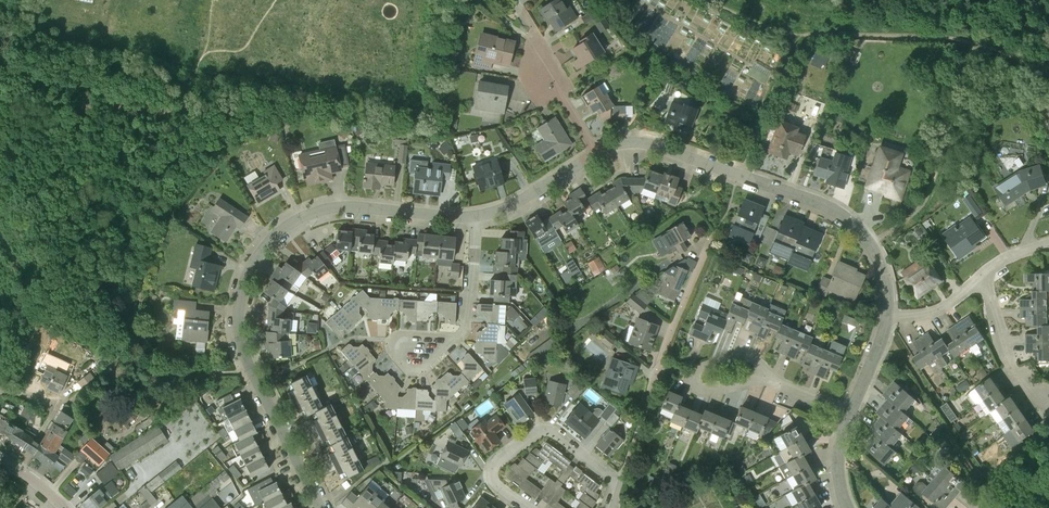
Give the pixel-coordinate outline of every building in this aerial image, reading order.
[(577,17),(566,0),(556,0),(540,10),(549,24),(555,20),(560,28),(577,17)] [(596,8),(581,18),(585,26),(600,16),(596,8)] [(604,51),(593,33),(579,42),(581,44),(572,49),(578,59),(573,62),(577,69),(604,51)] [(473,65),(479,67),(489,69),(491,61),(508,65),(514,43),(481,35),(473,65)] [(849,64),(853,51),(847,49),(843,62),(849,64)] [(812,61),(822,64),(826,66),(830,57),(815,51),(812,61)] [(747,74),(764,84),(768,77),(751,67),(747,74)] [(941,82),(935,74),(930,79),(928,83),(934,89),(941,82)] [(478,82),(474,108),(503,113),(507,87),(478,82)] [(625,119),(625,110),(610,111),(610,109),(614,106),(606,93),(603,95),(597,87),(581,97),(591,113),(598,109),(600,113),(600,114),(600,119),(625,119)] [(652,96),(645,91),(640,98),(647,103),(652,96)] [(683,106),(672,102),(664,123),(682,129),(684,124),(691,127),(697,108),(683,104),(683,106)] [(844,115),(838,114),(836,122),(842,123),(844,115)] [(543,140),(534,145),(544,161),(565,148),(564,146),(565,145),(566,141),(565,140),(567,138),(554,117),(536,128),(543,140)] [(457,120),(448,118),(447,127),(456,129),(457,120)] [(799,128),(780,121),(768,152),(785,158),(788,150),(797,153),(804,135),(797,132),(799,128)] [(344,127),(338,134),(344,140),(350,133),(344,127)] [(361,128),(354,132),(356,136),(363,132),(361,128)] [(272,133),(269,141),(277,144),(280,136),(272,133)] [(477,134),(469,136),(471,143),(479,142),(477,134)] [(399,146),(398,163),(406,164),(407,145),(406,145),(406,140),(395,139),(394,145),(399,146)] [(445,142),(438,148),(445,155),(452,149),(445,142)] [(879,145),(870,173),(867,183),(878,186),(877,190),(886,193),(885,196),(900,200),(909,170),(899,166),(903,153),(879,145)] [(335,146),(299,154),(304,179),(307,178),(308,185),(331,179),(330,173),(340,171),(335,146)] [(832,160),(821,157),(815,175),(834,181),(833,185),(843,188),(852,158),(834,152),(832,160)] [(482,162),(473,165),(480,189),(495,185),(495,183),(502,180),(495,159),(483,163),(482,162)] [(363,179),(363,181),(365,181),(364,187),(378,188),(379,183),(392,184),(394,165),(366,162),(364,179),(363,179)] [(431,168),(416,166),(413,192),(439,195),(441,179),(448,180),(450,164),(432,162),(431,168)] [(273,165),(245,182),(258,203),(268,197),(267,195),(278,188),(275,183),(282,179),(273,165)] [(1020,171),(995,186),(1007,204),(1024,193),(1023,191),(1027,188),(1044,183),(1038,165),(1020,171)] [(654,199),(654,198),(662,175),(649,171),(646,179),(632,178),(632,193),(641,193),(640,194),(654,199)] [(663,173),(654,198),(667,203),(668,203),(675,205),(681,189),(674,187),(677,179),(663,173)] [(629,199),(626,193),(632,193),(632,178),(621,178),(612,184),(614,187),(608,191),(617,207),(629,199)] [(582,204),(587,201),(588,200),(587,199),(580,188),(568,196),(570,199),(564,203),(568,210),(573,219),(574,218),(586,211),(582,204)] [(601,207),(605,214),(617,207),(608,191),(601,195),(599,191),(587,199),(588,200),(587,201),(594,212),(601,207)] [(220,216),(210,232),(226,242),(236,226),(240,229),(247,217),(219,198),(211,210),(220,216)] [(729,236),(749,244),(763,207),(744,200),(737,216),(744,219),(740,228),(734,225),(729,236)] [(978,208),(972,212),(975,217),(981,213),(978,208)] [(574,218),(573,219),(568,210),(562,214),(560,211),(548,218),(555,230),(562,226),(566,233),(578,226),(574,218)] [(559,236),(555,230),(548,218),(541,222),(537,215),(525,223),(540,247),(559,236)] [(774,241),(769,253),(788,261),(802,226),(802,227),(803,224),(784,216),(778,232),(784,235),(780,244),(774,241)] [(956,224),(942,234),(960,258),(972,249),(969,245),(974,242),(974,244),(984,237),(970,217),(957,226),(956,224)] [(675,246),(680,253),(686,250),(682,242),(689,237),(689,238),(691,237),(682,222),(665,231),(666,232),(661,235),(668,250),(675,246)] [(802,227),(802,226),(788,261),(787,264),(806,272),(811,260),(806,257),(809,249),(815,251),(821,234),(802,227)] [(925,232),(921,227),(915,231),(919,236),(925,232)] [(372,253),(373,240),(374,235),(366,234),(367,230),(352,229),(352,232),(351,243),(350,251),(372,253)] [(349,251),(350,251),(351,243),(352,232),(338,231),(337,239),(323,251),(317,256),(326,268),(327,267),(332,262),(331,261),(342,252),(342,256),(349,256),(349,251)] [(519,253),(520,239),(523,239),(524,231),(510,231),(510,238),(501,238),(500,252),(514,253),(519,253)] [(416,254),(416,256),(437,258),(439,236),(418,234),(417,240),(416,254)] [(439,236),(437,258),(452,259),(455,238),(439,236)] [(408,253),(416,254),(417,240),(402,238),(402,242),(395,242),(394,245),(393,260),(394,260),(407,261),(408,253)] [(372,254),(379,255),(378,263),(393,264),(394,260),(393,260),(394,245),(387,245),(388,241),(373,240),(372,253),(372,254)] [(196,269),(192,285),(213,291),(219,266),(206,263),(210,248),(195,245),(189,267),(196,269)] [(495,266),(503,266),(503,274),(517,275),(518,267),(519,267),(519,253),(514,253),(500,252),(496,251),(495,266)] [(749,262),(752,255),(749,254),(744,256),(742,260),(749,262)] [(327,267),(326,268),(317,256),(311,261),(309,258),(295,269),(294,270),(300,273),(306,278),(306,277),(307,278),(312,274),(317,280),(329,270),(327,267)] [(598,257),(593,260),(600,272),(605,269),(598,257)] [(920,266),(904,278),(917,296),(935,283),(936,285),(942,281),(928,261),(920,266)] [(294,294),(306,278),(300,273),(294,270),(295,269),(286,263),(281,269),(278,266),(270,278),(272,280),(281,286),(287,290),(294,294)] [(822,277),(816,292),(825,296),(828,289),(838,293),(841,289),(855,295),(864,276),(855,272),(854,274),(848,272),(850,268),(839,263),(831,281),(822,277)] [(459,265),(451,264),(450,279),(457,279),(459,265)] [(616,264),(610,269),(613,273),(619,269),(616,264)] [(783,268),(774,264),(771,272),(780,276),(783,268)] [(665,273),(657,292),(674,300),(687,270),(675,265),(671,275),(665,273)] [(735,266),(732,272),(739,275),(742,269),(735,266)] [(613,273),(610,269),(609,268),(604,272),(609,279),(614,275),(613,273)] [(755,273),(752,282),(758,284),(762,276),(755,273)] [(1038,280),(1038,291),(1047,291),(1048,291),(1048,273),(1025,274),(1025,283),(1033,283),(1033,280),(1038,280)] [(490,280),(489,295),(516,296),(517,275),(503,274),(502,280),(490,280)] [(274,299),(269,306),(269,310),(283,311),(294,294),(287,290),(281,286),(272,280),(264,292),(274,299)] [(574,285),(567,290),(570,295),(578,290),(574,285)] [(368,319),(378,319),(379,298),(370,297),(362,290),(355,296),(361,305),(368,312),(368,319)] [(1028,299),(1020,300),(1020,309),(1047,309),(1047,308),(1047,291),(1038,291),(1033,291),(1033,302),(1028,302),(1028,299)] [(330,296),(324,292),(320,298),(326,302),(330,296)] [(626,302),(640,314),(647,306),(632,294),(626,302)] [(340,309),(354,325),(362,318),(359,315),(359,307),(361,305),(355,296),(353,296),(350,298),(350,300),(340,309)] [(746,315),(749,310),(748,310),(752,302),(741,297),(739,301),(734,299),(727,313),(728,313),(725,320),(722,328),(730,332),(733,324),(731,323),(733,319),(743,323),(746,315)] [(393,299),(379,298),(378,319),(388,320),(389,315),(395,310),(398,310),(399,299),(398,298),(394,298),(393,299)] [(406,316),(406,321),(417,321),(418,300),(399,299),(398,310),(401,310),(406,316)] [(183,325),(182,340),(207,342),(208,330),(207,330),(209,312),(195,310),(195,302),(173,300),(172,309),(178,309),(177,318),(174,318),(173,324),(183,325)] [(431,301),(418,300),(417,321),(427,322),(427,318),(433,312),(436,312),(437,302),(438,302),(436,300),(433,300),(431,301)] [(811,300),(809,306),(815,309),(817,303),(811,300)] [(456,303),(438,302),(437,302),(436,312),(440,313),(445,318),(445,323),(455,324),(456,303)] [(752,323),(749,330),(757,334),(767,311),(768,309),(752,302),(748,310),(749,310),(746,315),(756,320),(754,324),(752,323)] [(715,316),(718,309),(703,303),(697,316),(706,320),(704,325),(695,321),(690,334),(707,342),(710,334),(708,333),(710,329),(720,333),(722,328),(725,320),(715,316)] [(487,320),(487,324),(498,324),(499,305),(478,304),(477,314),(482,314),(487,320)] [(520,315),(517,312),(511,306),(504,313),(510,319),(511,318),(514,321),(520,315)] [(1048,325),(1047,316),(1048,316),(1048,308),(1047,308),(1047,309),(1020,309),(1020,318),(1028,318),(1028,326),(1026,326),(1038,326),(1038,325),(1048,325)] [(340,309),(325,322),(333,331),(335,328),(343,328),(346,332),(354,325),(340,309)] [(271,332),(289,334),(296,334),(297,320),(293,320),(294,312),(283,311),(269,310),(267,324),(271,325),(271,332)] [(777,331),(780,324),(783,318),(767,311),(757,334),(756,336),(765,339),(768,332),(765,331),(767,327),(777,331)] [(541,321),(535,315),(529,321),(535,327),(541,321)] [(847,323),(850,317),(844,315),(841,321),(847,323)] [(520,316),(518,317),(519,317),(516,319),(524,328),(527,326),(522,320),(523,319),(520,316)] [(955,326),(969,348),(984,338),(970,316),(955,326)] [(606,320),(603,317),(598,322),(603,327),(607,323),(606,320)] [(636,318),(628,342),(649,350),(655,334),(653,334),(656,325),(636,318)] [(476,342),(497,344),(500,344),(508,351),(515,344),(513,342),(510,345),(506,342),(503,337),(504,324),(498,324),(487,324),(487,327),(481,332),(476,332),(476,342)] [(780,344),(777,352),(786,355),(796,331),(780,324),(777,331),(778,331),(776,337),(784,341),(783,345),(780,344)] [(1048,325),(1038,325),(1038,326),(1038,337),(1034,337),(1034,334),(1026,334),(1026,343),(1048,343),(1048,325)] [(950,351),(955,358),(969,348),(955,326),(947,331),(952,338),(954,336),(957,340),(948,346),(947,346),(950,351)] [(598,339),(611,351),(618,343),(604,331),(598,339)] [(796,346),(806,350),(806,351),(809,344),(812,338),(796,331),(786,355),(794,359),(797,351),(795,350),(796,346)] [(289,334),(271,332),(267,332),(268,358),(290,356),(289,334)] [(936,360),(950,351),(947,346),(948,346),(943,339),(933,345),(931,341),(933,339),(929,333),(921,338),(936,360)] [(556,334),(537,348),(542,356),(562,342),(556,334)] [(921,370),(936,360),(921,338),(913,343),(918,350),(920,348),(922,352),(913,358),(921,370)] [(204,354),(204,347),(205,342),(196,341),(196,345),(191,345),(191,347),(188,347),(187,351),(191,352),(191,353),(195,353),(204,354)] [(485,362),(489,367),(494,363),(499,363),(510,353),(508,351),(500,344),(497,344),(476,342),(474,343),(474,347),(475,348),(475,353),(480,353),(485,359),(485,362)] [(1048,361),(1048,343),(1026,343),(1026,353),(1034,353),(1034,350),(1039,350),(1039,361),(1048,361)] [(340,351),(353,365),(369,352),(362,344),(358,347),(351,346),(348,344),(340,351)] [(809,365),(806,371),(815,375),(825,351),(809,344),(806,351),(806,350),(801,362),(809,365)] [(825,351),(815,375),(823,379),(827,371),(824,370),(826,366),(836,370),(841,357),(825,351)] [(366,380),(374,373),(372,370),(372,362),(376,359),(369,352),(353,365),(362,376),(362,377),(364,380),(366,380)] [(468,382),(468,381),(482,369),(469,353),(461,360),(464,364),(463,371),(461,373),(468,382)] [(611,358),(601,385),(624,393),(630,375),(634,376),(637,367),(611,358)] [(44,376),(42,380),(50,383),(47,388),(59,394),(61,388),(64,389),(70,375),(62,371),(64,366),(51,360),(49,365),(48,365),(43,375),(44,376)] [(346,362),(339,368),(343,373),(349,367),(346,362)] [(522,364),(510,373),(514,378),(526,369),(522,364)] [(352,377),(358,372),(354,367),(348,372),(349,373),(352,377)] [(988,374),(984,369),(979,373),(983,378),(988,374)] [(468,381),(468,382),(461,373),(458,376),(450,375),(448,372),(440,379),(454,394),(464,385),(466,385),(468,383),(468,381)] [(78,382),(83,388),(94,379),(89,373),(78,382)] [(384,376),(376,375),(374,373),(366,380),(379,394),(394,380),(388,373),(384,376)] [(307,417),(314,413),(322,408),(306,375),(290,383),(293,390),(288,393),(298,413),(304,410),(307,417)] [(574,400),(587,384),(579,377),(566,393),(574,400)] [(472,384),(475,389),(482,383),(478,378),(472,384)] [(511,398),(503,404),(519,425),(528,418),(526,416),(531,412),(527,407),(526,395),(537,393),(535,378),(523,379),(524,388),(510,389),(511,398)] [(979,404),(979,403),(999,390),(991,378),(971,392),(979,404)] [(446,401),(454,394),(440,379),(432,386),(436,390),(435,400),(436,411),(446,411),(446,401)] [(397,408),(397,398),(398,391),(401,388),(394,380),(379,394),(385,401),(385,408),(391,408),(392,410),(396,410),(397,408)] [(565,384),(549,380),(544,402),(540,401),(544,402),(560,406),(565,384)] [(904,413),(905,413),(916,400),(895,382),(883,395),(888,400),(904,413)] [(921,392),(915,384),(911,387),(917,395),(921,392)] [(364,391),(360,385),(355,389),(359,395),(364,391)] [(492,387),(486,391),(490,396),(496,392),(492,387)] [(397,408),(416,410),(417,389),(407,388),(406,393),(401,398),(397,398),(397,408)] [(428,390),(417,389),(416,410),(416,420),(424,421),(424,417),(423,416),(423,410),(429,410),(431,412),(434,412),(436,411),(435,400),(433,400),(427,394),(428,390)] [(979,404),(987,415),(996,409),(996,408),(1007,401),(1006,400),(999,390),(979,403),(979,404)] [(677,405),(678,405),(681,397),(668,391),(661,408),(673,413),(674,413),(677,405)] [(228,419),(245,410),(240,399),(234,402),(230,394),(217,401),(221,408),(222,407),(228,419)] [(1011,397),(1006,400),(1007,401),(996,408),(996,409),(1003,419),(1004,419),(1019,409),(1011,397)] [(373,400),(365,406),(370,413),(378,406),(373,400)] [(882,417),(898,431),(898,430),(909,417),(905,413),(904,413),(888,400),(877,413),(882,417)] [(946,402),(940,407),(943,412),(950,408),(946,402)] [(164,403),(155,409),(157,412),(148,417),(148,419),(134,427),(139,436),(154,427),(153,425),(161,420),(157,413),(166,408),(164,403)] [(589,410),(580,403),(565,421),(585,437),(599,420),(597,418),(599,416),(605,421),(613,412),(616,409),(609,403),(603,411),(600,408),(597,408),(589,410)] [(331,445),(347,437),(330,404),(322,408),(314,413),(318,419),(312,422),(322,442),(328,439),(331,445)] [(61,411),(53,423),(66,431),(66,430),(73,418),(70,416),(73,409),(65,405),(61,411)] [(206,409),(210,415),(215,411),(211,405),(206,409)] [(670,422),(683,427),(690,410),(678,405),(677,405),(674,413),(673,413),(670,422)] [(123,406),(117,412),(121,418),(128,412),(123,406)] [(0,407),(0,414),(7,418),(10,412),(0,407)] [(20,415),(32,421),(37,412),(32,410),(24,407),(20,415)] [(734,424),(747,429),(754,412),(741,407),(734,424)] [(1006,434),(1026,420),(1019,409),(1004,419),(1003,419),(998,423),(1006,434)] [(234,430),(251,421),(245,410),(228,419),(234,430)] [(703,415),(702,415),(690,410),(683,427),(696,433),(698,428),(697,427),(703,415)] [(717,415),(704,410),(702,415),(703,415),(697,427),(698,428),(709,433),(717,415)] [(94,418),(101,426),(108,419),(102,411),(94,418)] [(613,412),(605,421),(605,422),(611,427),(619,417),(613,412)] [(747,429),(760,435),(760,434),(765,436),(777,423),(766,419),(767,418),(754,412),(747,429)] [(479,446),(481,444),(486,451),(500,441),(494,434),(504,427),(496,414),(487,420),(485,418),(470,429),(472,432),(470,434),(479,446)] [(709,433),(723,438),(730,421),(717,415),(709,433)] [(898,430),(898,431),(882,417),(870,430),(875,435),(891,448),(892,447),(903,435),(898,430)] [(33,439),(35,435),(24,428),(23,430),(12,423),(13,421),(5,418),(0,424),(0,430),(27,450),(33,454),(33,453),(34,454),(40,444),(33,439)] [(1034,431),(1026,420),(1006,434),(1003,436),(1011,447),(1020,441),(1026,448),(1039,439),(1033,432),(1034,431)] [(257,432),(251,421),(234,430),(239,441),(257,432)] [(787,447),(802,438),(796,426),(792,421),(781,427),(784,433),(779,436),(786,448),(787,447)] [(448,426),(457,439),(464,434),(455,422),(448,426)] [(48,430),(49,430),(63,439),(68,431),(66,430),(66,431),(53,423),(48,430)] [(959,431),(963,428),(958,423),(954,426),(959,431)] [(158,425),(154,427),(139,436),(109,455),(119,471),(168,440),(158,425)] [(405,428),(407,435),(414,432),(411,426),(405,428)] [(937,437),(941,433),(933,426),(929,431),(937,437)] [(218,431),(222,437),(227,433),(223,427),(218,431)] [(614,432),(610,429),(596,446),(608,456),(615,448),(617,449),(623,442),(621,440),(622,439),(614,432)] [(56,449),(56,450),(60,445),(63,439),(49,430),(40,444),(50,450),(49,451),(54,453),(56,449)] [(237,456),(240,455),(257,446),(255,440),(257,439),(257,441),(263,438),(260,430),(257,432),(239,441),(231,445),(237,456)] [(92,437),(86,431),(79,439),(85,445),(82,449),(100,464),(114,447),(107,441),(102,447),(92,437)] [(864,448),(885,465),(896,452),(892,447),(891,448),(875,435),(864,448)] [(934,440),(928,435),(920,445),(925,449),(934,440)] [(344,472),(347,478),(363,470),(347,437),(331,445),(334,452),(328,454),(338,475),(344,472)] [(449,437),(440,457),(461,467),(468,451),(454,445),(456,441),(449,437)] [(948,444),(940,437),(932,446),(941,453),(948,444)] [(802,438),(787,447),(793,459),(801,455),(802,455),(809,451),(802,438)] [(562,484),(568,475),(569,475),(573,469),(568,466),(571,462),(561,455),(562,454),(546,442),(539,452),(536,450),(534,452),(533,451),(531,453),(530,453),(529,453),(530,454),(526,461),(522,458),(535,468),(537,470),(542,463),(545,464),(548,460),(563,471),(557,480),(562,484)] [(50,467),(57,457),(68,465),(75,455),(64,447),(60,445),(56,450),(56,449),(54,453),(49,451),(50,450),(40,444),(34,454),(33,453),(33,454),(50,467)] [(212,450),(216,455),(222,451),(218,445),(212,450)] [(246,466),(263,457),(257,446),(240,455),(246,466)] [(222,451),(216,455),(221,460),(226,456),(222,451)] [(979,466),(983,463),(987,461),(981,451),(973,457),(979,466)] [(717,453),(713,462),(723,456),(723,455),(717,453)] [(377,455),(362,463),(364,469),(380,461),(377,455)] [(785,479),(786,479),(808,467),(802,455),(801,455),(793,459),(789,461),(784,463),(785,463),(778,467),(779,467),(785,479)] [(246,466),(251,477),(269,468),(263,457),(246,466)] [(542,500),(555,482),(550,478),(541,490),(526,478),(529,475),(530,474),(530,475),(535,468),(522,458),(522,459),(523,460),(518,466),(516,464),(514,467),(513,466),(511,469),(512,470),(506,478),(535,499),(538,495),(542,498),(541,499),(542,500)] [(86,480),(95,471),(84,461),(75,471),(86,480)] [(151,492),(182,468),(178,463),(177,461),(145,485),(150,493),(151,492)] [(104,484),(119,473),(110,462),(95,474),(104,484)] [(669,462),(663,477),(671,480),(677,466),(669,462)] [(237,470),(238,470),(233,464),(228,469),(232,474),(237,470)] [(918,473),(921,469),(914,464),(910,469),(914,473),(918,473)] [(580,501),(589,507),(590,507),(594,502),(595,502),(596,502),(595,501),(597,498),(596,497),(597,495),(594,493),(600,486),(581,472),(582,471),(575,466),(573,469),(569,475),(583,485),(579,490),(582,493),(577,500),(579,502),(580,501)] [(934,479),(955,497),(966,484),(945,466),(934,479)] [(799,487),(799,488),(807,483),(815,479),(808,467),(786,479),(792,490),(793,490),(799,487)] [(179,507),(221,507),(220,507),(231,499),(227,491),(221,495),(218,491),(232,480),(225,470),(187,501),(179,507)] [(237,470),(232,474),(236,479),(242,475),(238,470),(237,470)] [(744,477),(747,483),(753,481),(749,474),(744,477)] [(281,493),(276,482),(273,483),(271,477),(248,489),(257,505),(261,504),(281,493)] [(923,494),(940,507),(946,507),(955,497),(934,479),(928,486),(923,482),(917,482),(913,487),(913,491),(918,495),(923,495),(923,494)] [(547,504),(560,486),(562,484),(557,480),(555,482),(542,500),(543,500),(543,499),(548,502),(547,503),(547,504)] [(458,507),(456,501),(465,497),(457,481),(439,489),(447,506),(448,505),(449,507),(460,507),(458,507)] [(747,485),(750,491),(755,489),(752,482),(747,485)] [(790,491),(797,504),(814,495),(807,483),(799,488),(799,487),(793,490),(792,490),(790,491)] [(157,500),(151,492),(150,493),(145,485),(139,490),(147,500),(151,505),(157,500)] [(360,507),(364,507),(377,493),(368,485),(357,498),(350,492),(341,503),(347,507),(357,507),(358,506),(360,507)] [(560,486),(547,504),(548,504),(549,503),(553,507),(552,507),(566,507),(557,502),(566,490),(560,486)] [(100,489),(82,503),(86,507),(99,507),(108,500),(100,489)] [(287,504),(284,499),(286,498),(287,499),(293,496),(289,489),(281,493),(261,504),(263,507),(280,507),(287,504)] [(902,492),(890,506),(892,507),(920,507),(902,492)] [(383,502),(385,499),(377,493),(364,507),(378,507),(383,502)] [(187,501),(182,495),(166,507),(179,507),(187,501)] [(800,507),(818,507),(821,507),(814,495),(797,504),(800,507)] [(480,498),(473,507),(494,507),(480,498)] [(890,506),(883,498),(874,507),(892,507),(890,506)] [(762,499),(754,503),(757,507),(759,507),(766,505),(762,499)]
